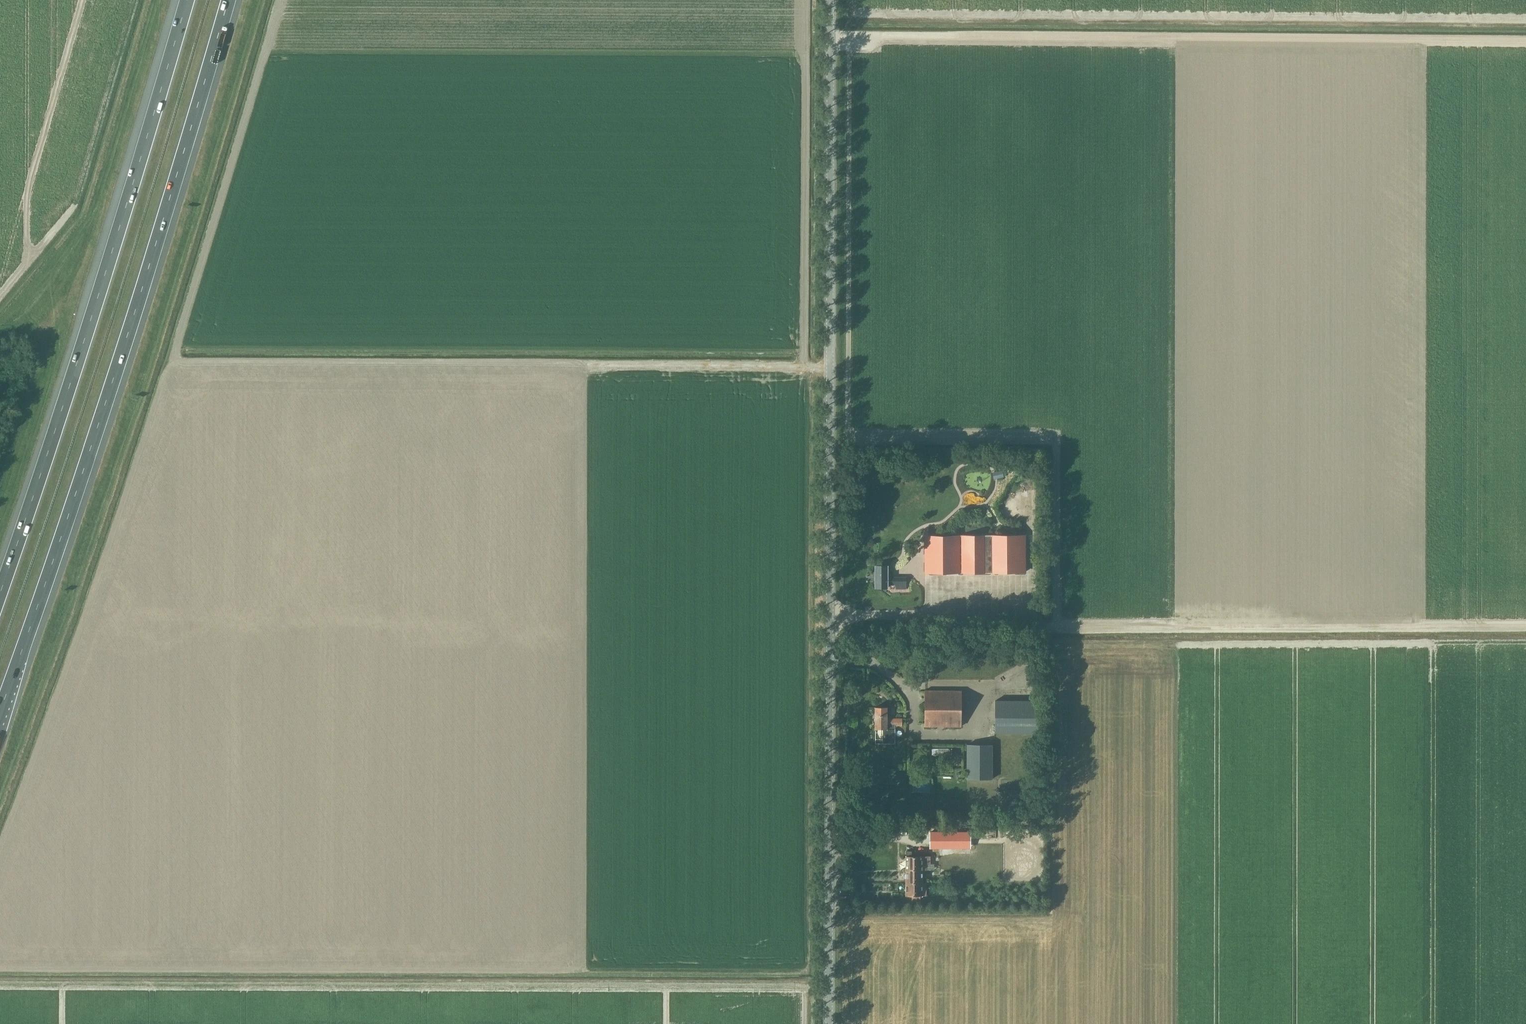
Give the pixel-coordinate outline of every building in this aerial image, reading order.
[(978,537),(962,537),(962,574),(978,574),(978,573),(994,573),(994,536),(978,536),(978,537)] [(994,573),(1026,573),(1026,536),(994,536),(994,573)] [(925,537),(925,574),(962,574),(962,537),(925,537)] [(906,577),(889,577),(889,567),(877,567),(877,589),(889,589),(889,585),(896,585),(896,589),(906,589),(906,577)] [(961,727),(961,691),(926,691),(925,726),(961,727)] [(1039,702),(995,701),(995,733),(1039,734),(1039,702)] [(887,719),(887,707),(876,707),(875,729),(885,729),(884,742),(895,742),(896,726),(902,726),(902,719),(887,719)] [(1001,762),(1001,753),(993,753),(993,745),(967,744),(966,779),(993,779),(993,762),(1001,762)] [(930,832),(930,847),(971,847),(971,832),(930,832)] [(922,870),(926,870),(926,864),(930,864),(930,856),(912,856),(912,851),(906,851),(906,856),(906,869),(922,870)] [(922,883),(922,870),(906,869),(906,883),(922,883)] [(922,896),(922,883),(906,883),(906,896),(908,896),(908,903),(920,903),(920,896),(922,896)]
